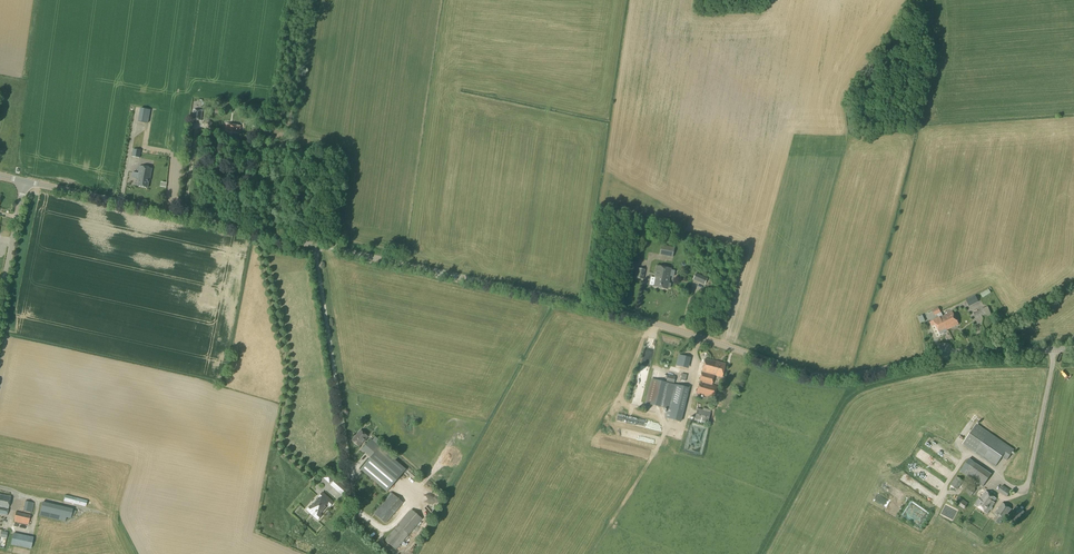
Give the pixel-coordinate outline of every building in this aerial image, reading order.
[(170,113),(171,104),(149,101),(148,109),(140,108),(138,122),(147,123),(147,125),(154,126),(156,111),(170,113)] [(202,121),(203,110),(193,110),(192,120),(202,121)] [(210,129),(213,124),(208,120),(203,123),(205,129),(210,129)] [(240,127),(225,125),(224,133),(225,133),(224,141),(237,143),(240,127)] [(139,158),(140,150),(133,149),(132,157),(139,158)] [(149,181),(151,169),(139,167),(137,173),(132,172),(131,178),(138,179),(136,187),(147,189),(148,181),(149,181)] [(674,248),(661,245),(659,255),(672,258),(674,248)] [(627,260),(625,269),(633,270),(635,262),(627,260)] [(659,288),(663,268),(655,266),(652,287),(659,288)] [(643,280),(645,270),(637,268),(635,278),(643,280)] [(663,268),(659,288),(667,289),(670,269),(663,268)] [(704,285),(707,278),(696,273),(693,280),(704,285)] [(983,298),(991,293),(989,289),(980,294),(983,298)] [(969,307),(979,302),(975,295),(966,300),(969,307)] [(991,315),(988,306),(984,308),(983,308),(973,313),(976,318),(986,314),(987,317),(991,315)] [(942,316),(938,307),(932,310),(935,316),(937,314),(938,317),(932,320),(940,335),(947,331),(946,330),(948,329),(944,321),(944,320),(942,316)] [(944,321),(948,329),(958,324),(951,312),(942,316),(944,320),(944,321)] [(650,372),(655,356),(647,353),(642,370),(650,372)] [(700,376),(713,379),(714,376),(721,377),(725,364),(704,359),(700,376)] [(634,404),(642,406),(648,376),(640,374),(634,404)] [(674,384),(676,377),(668,375),(666,382),(674,384)] [(711,385),(713,379),(700,376),(695,394),(713,398),(716,387),(711,385)] [(668,395),(670,395),(665,418),(681,422),(689,388),(651,379),(645,404),(664,408),(668,395)] [(707,424),(710,412),(697,409),(694,421),(707,424)] [(1006,461),(1013,451),(975,425),(962,444),(995,467),(1001,458),(1002,457),(1006,461)] [(358,447),(366,437),(359,431),(356,435),(357,435),(355,438),(354,437),(351,441),(358,447)] [(360,470),(387,492),(396,482),(406,470),(378,447),(370,440),(361,450),(370,458),(360,470)] [(982,487),(991,474),(969,459),(960,471),(982,487)] [(900,477),(903,481),(909,476),(905,472),(900,477)] [(957,490),(963,481),(956,476),(951,485),(957,490)] [(341,495),(346,489),(335,479),(330,485),(341,495)] [(971,496),(975,490),(969,485),(964,491),(971,496)] [(1006,498),(1010,492),(1002,486),(998,492),(1006,498)] [(993,503),(995,499),(985,492),(980,500),(978,499),(978,500),(974,506),(986,514),(989,510),(990,511),(991,508),(994,503),(993,503)] [(329,507),(332,503),(321,493),(317,497),(319,499),(311,508),(310,506),(306,510),(317,520),(321,516),(318,514),(326,505),(329,507)] [(385,524),(403,503),(391,493),(373,513),(374,514),(385,524)] [(6,516),(10,498),(0,495),(0,515),(6,516)] [(85,507),(87,501),(65,495),(63,501),(85,507)] [(964,509),(968,503),(959,497),(955,504),(964,509)] [(32,513),(34,503),(25,501),(23,511),(32,513)] [(70,519),(73,517),(76,511),(72,510),(72,509),(42,502),(39,516),(61,521),(60,521),(65,522),(66,518),(70,519)] [(1004,520),(1012,509),(1002,503),(995,513),(1004,520)] [(1015,525),(1025,512),(1016,506),(1007,519),(1015,525)] [(396,550),(422,519),(411,509),(385,540),(396,550)] [(28,525),(30,515),(16,512),(13,522),(28,525)] [(31,549),(33,538),(13,533),(11,545),(31,549)]
